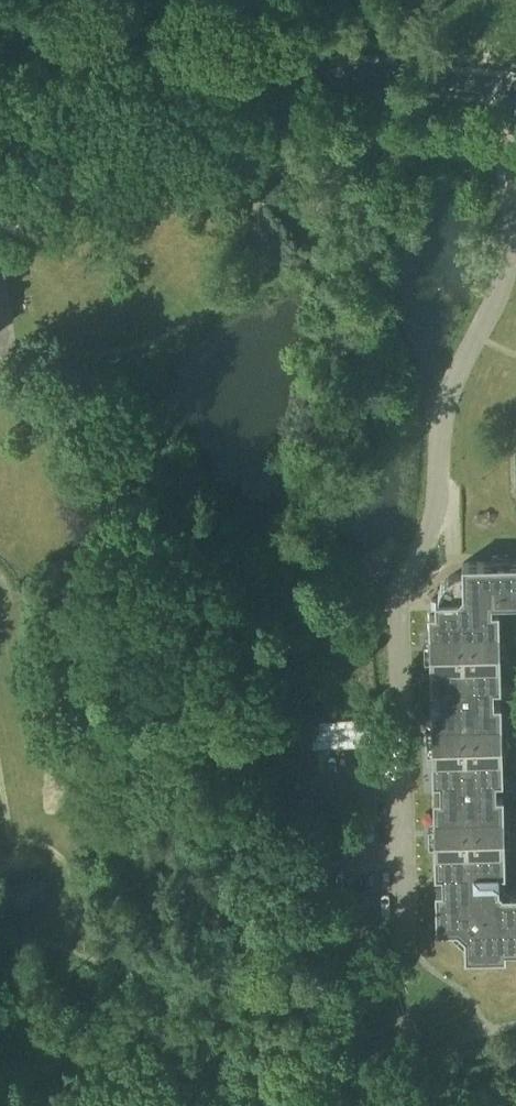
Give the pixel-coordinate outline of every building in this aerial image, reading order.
[(462,562),(462,571),(453,574),(437,598),(431,598),(431,610),(429,610),(431,686),(437,686),(438,702),(431,702),(433,778),(440,778),(440,795),(433,795),(436,926),(448,926),(465,934),(465,954),(504,953),(504,946),(515,946),(515,890),(502,891),(498,887),(497,869),(504,869),(502,793),(495,793),(495,777),(502,777),(500,701),(493,701),(493,685),(499,684),(498,608),(491,608),(491,601),(515,601),(515,561),(462,562)] [(311,720),(312,748),(374,746),(373,718),(311,720)]
